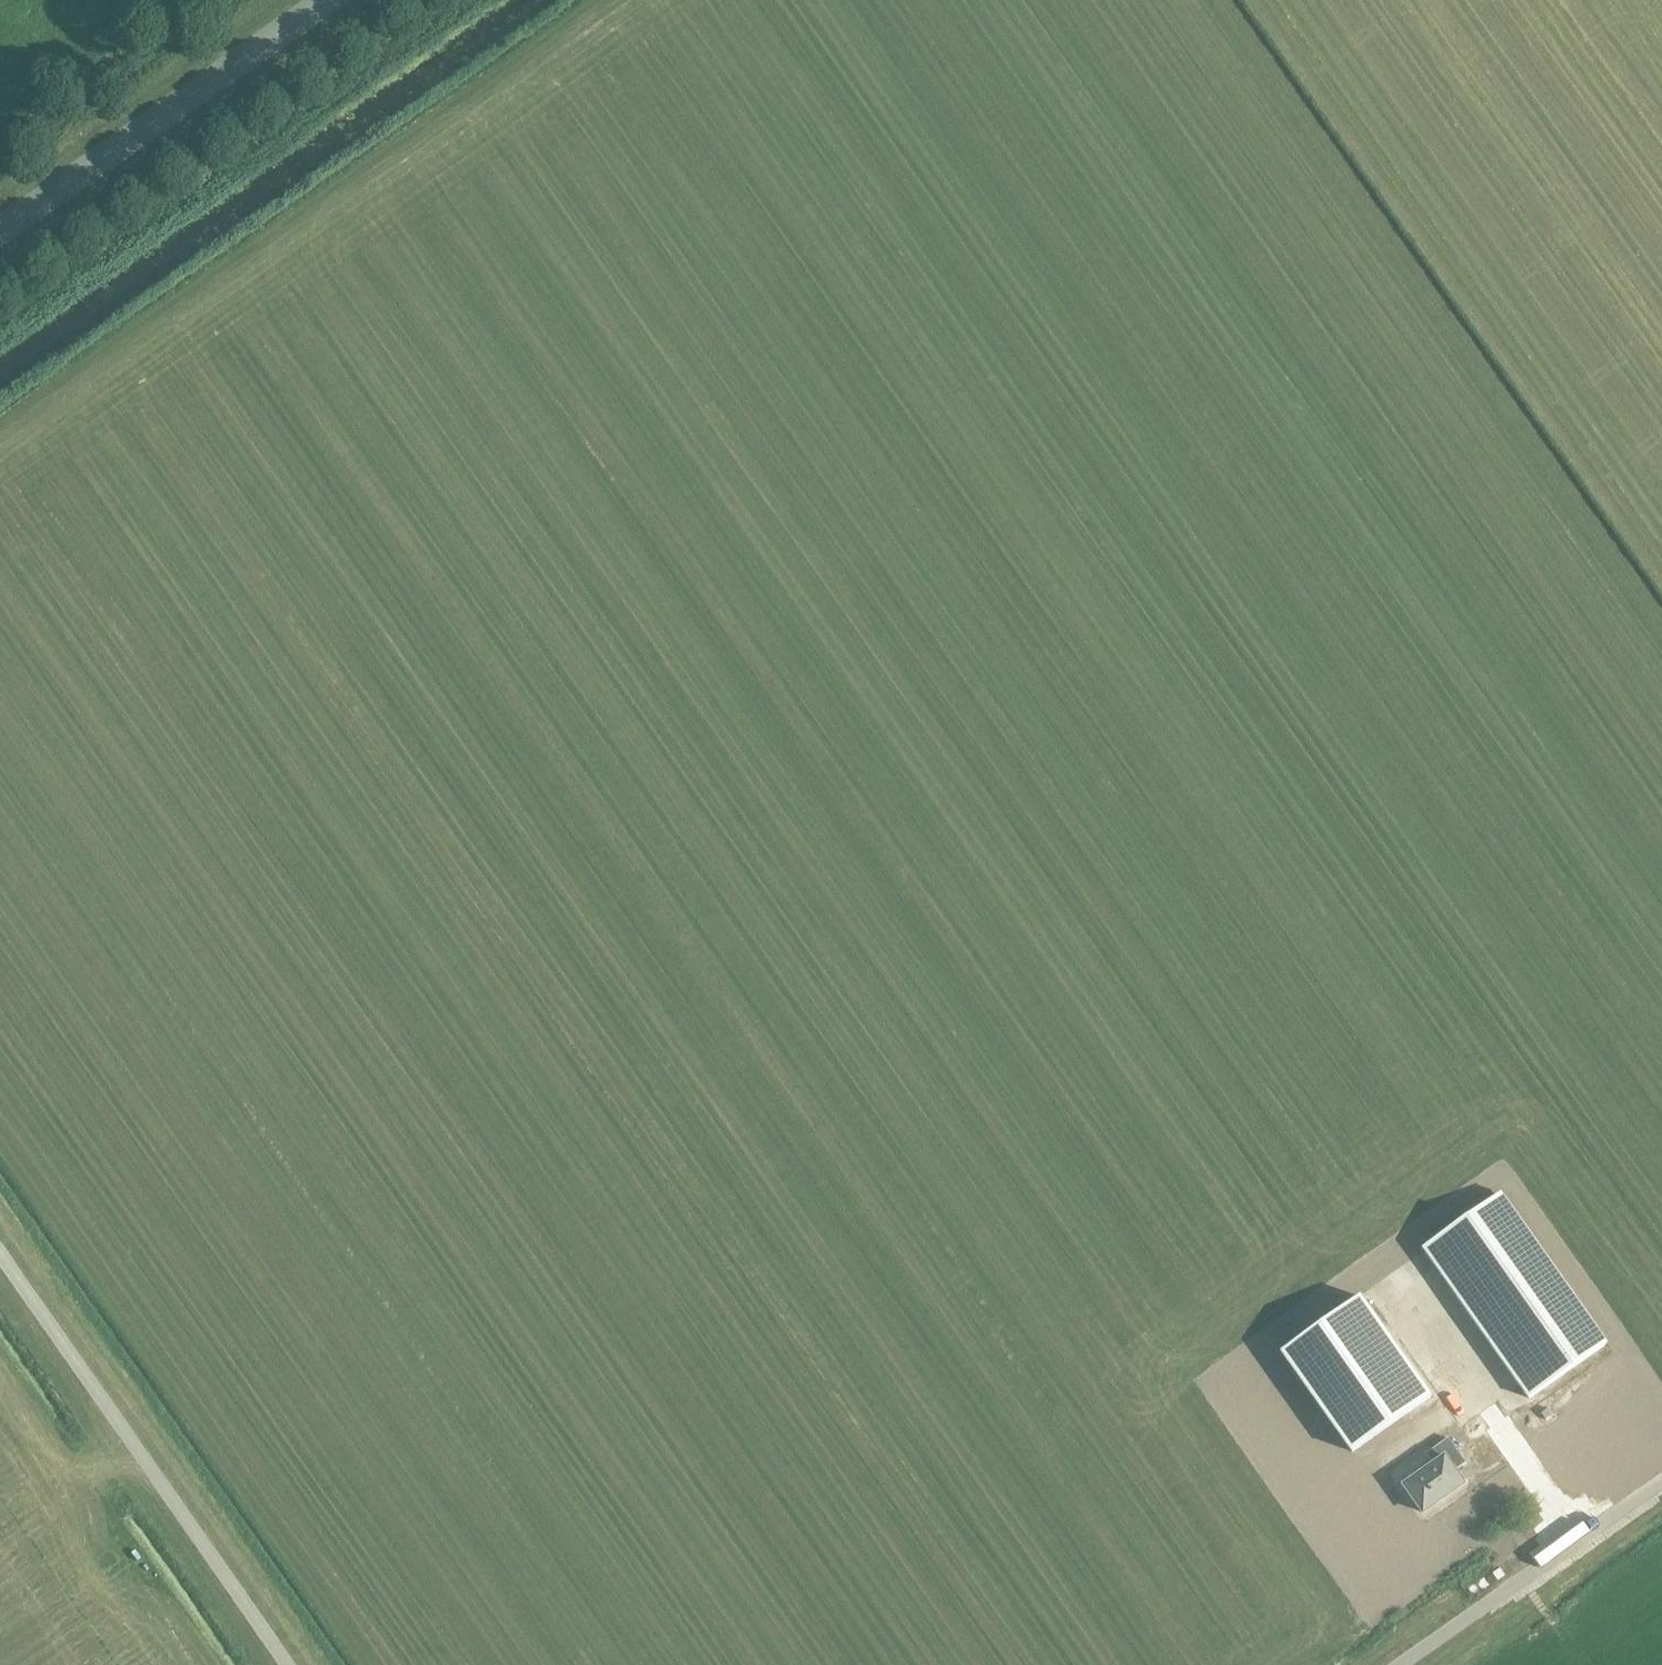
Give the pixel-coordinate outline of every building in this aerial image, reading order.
[(1529,1399),(1605,1345),(1499,1195),(1423,1248),(1529,1399)] [(1360,1297),(1282,1352),(1353,1452),(1431,1396),(1360,1297)] [(1434,1465),(1405,1486),(1424,1513),(1464,1484),(1455,1471),(1466,1463),(1449,1438),(1426,1454),(1434,1465)]
